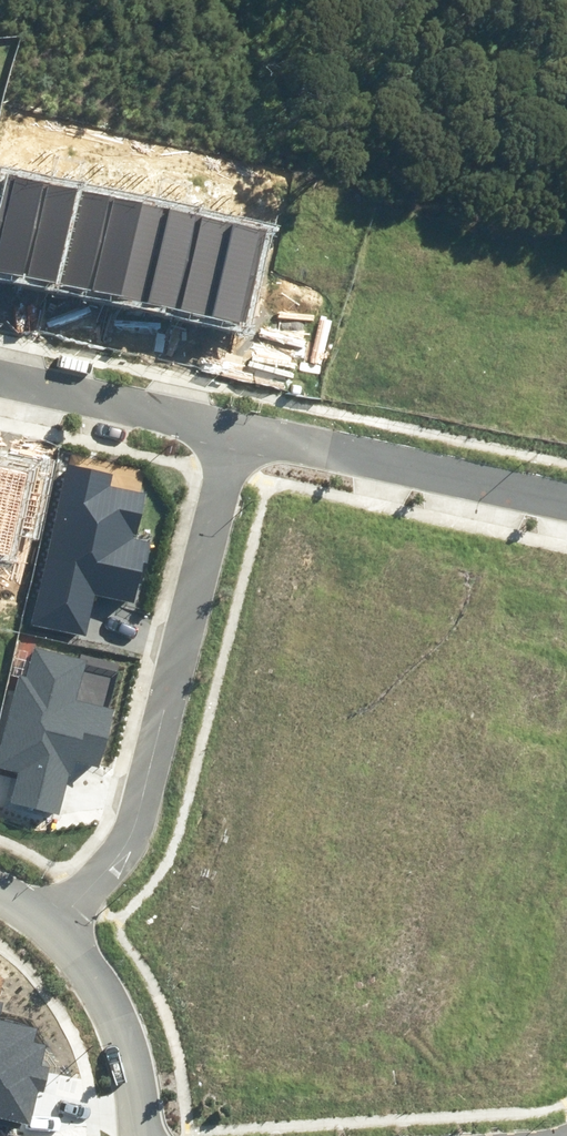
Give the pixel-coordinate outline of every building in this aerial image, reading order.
[(7,172),(0,203),(0,276),(17,280),(39,180),(7,172)] [(72,187),(39,180),(17,280),(49,287),(72,187)] [(104,194),(72,187),(49,287),(82,294),(104,194)] [(136,201),(104,194),(82,294),(114,301),(136,201)] [(169,208),(136,201),(114,301),(146,309),(169,208)] [(201,215),(169,208),(146,309),(179,316),(201,215)] [(234,222),(201,215),(179,316),(211,323),(234,222)] [(266,229),(234,222),(211,323),(244,330),(266,229)] [(32,625),(85,636),(95,592),(137,602),(150,544),(136,541),(147,493),(111,485),(114,475),(68,465),(32,625)] [(59,814),(70,773),(73,774),(77,762),(98,767),(113,710),(76,700),(87,660),(34,646),(25,677),(20,675),(0,750),(0,768),(19,773),(11,802),(59,814)] [(29,1126),(38,1091),(43,1092),(49,1067),(41,1065),(46,1044),(33,1041),(36,1028),(0,1019),(0,1126),(8,1128),(9,1121),(29,1126)]
